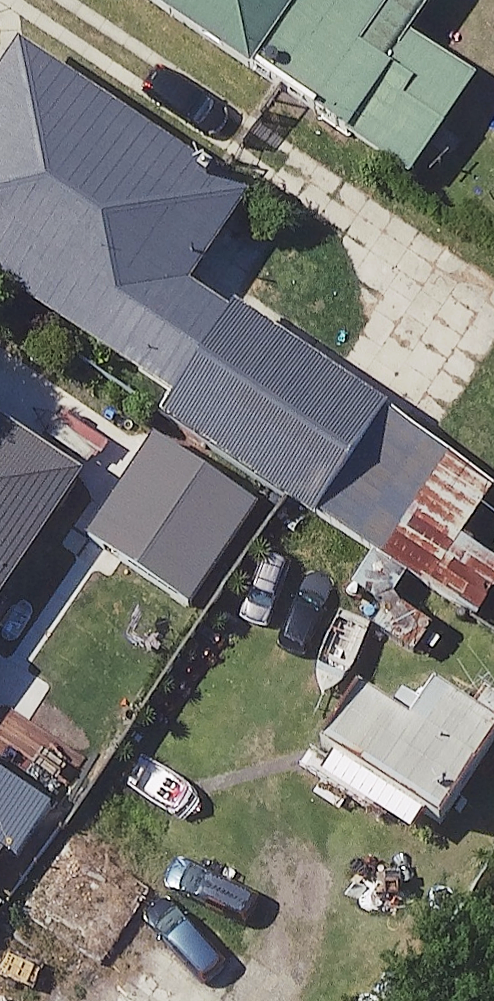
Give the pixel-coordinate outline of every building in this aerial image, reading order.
[(415,172),(475,81),(408,36),(432,0),(154,0),(415,172)] [(21,42),(0,74),(0,274),(174,390),(227,311),(190,286),(250,195),(21,42)] [(429,438),(244,314),(177,416),(361,539),(429,438)] [(82,481),(0,424),(0,600),(82,481)] [(266,511),(153,436),(90,531),(203,606),(266,511)] [(452,454),(406,525),(453,556),(493,494),(493,482),(452,454)] [(441,676),(415,716),(367,685),(315,765),(428,840),(493,740),(493,711),(441,676)] [(20,898),(90,797),(0,735),(0,885),(20,898)]
